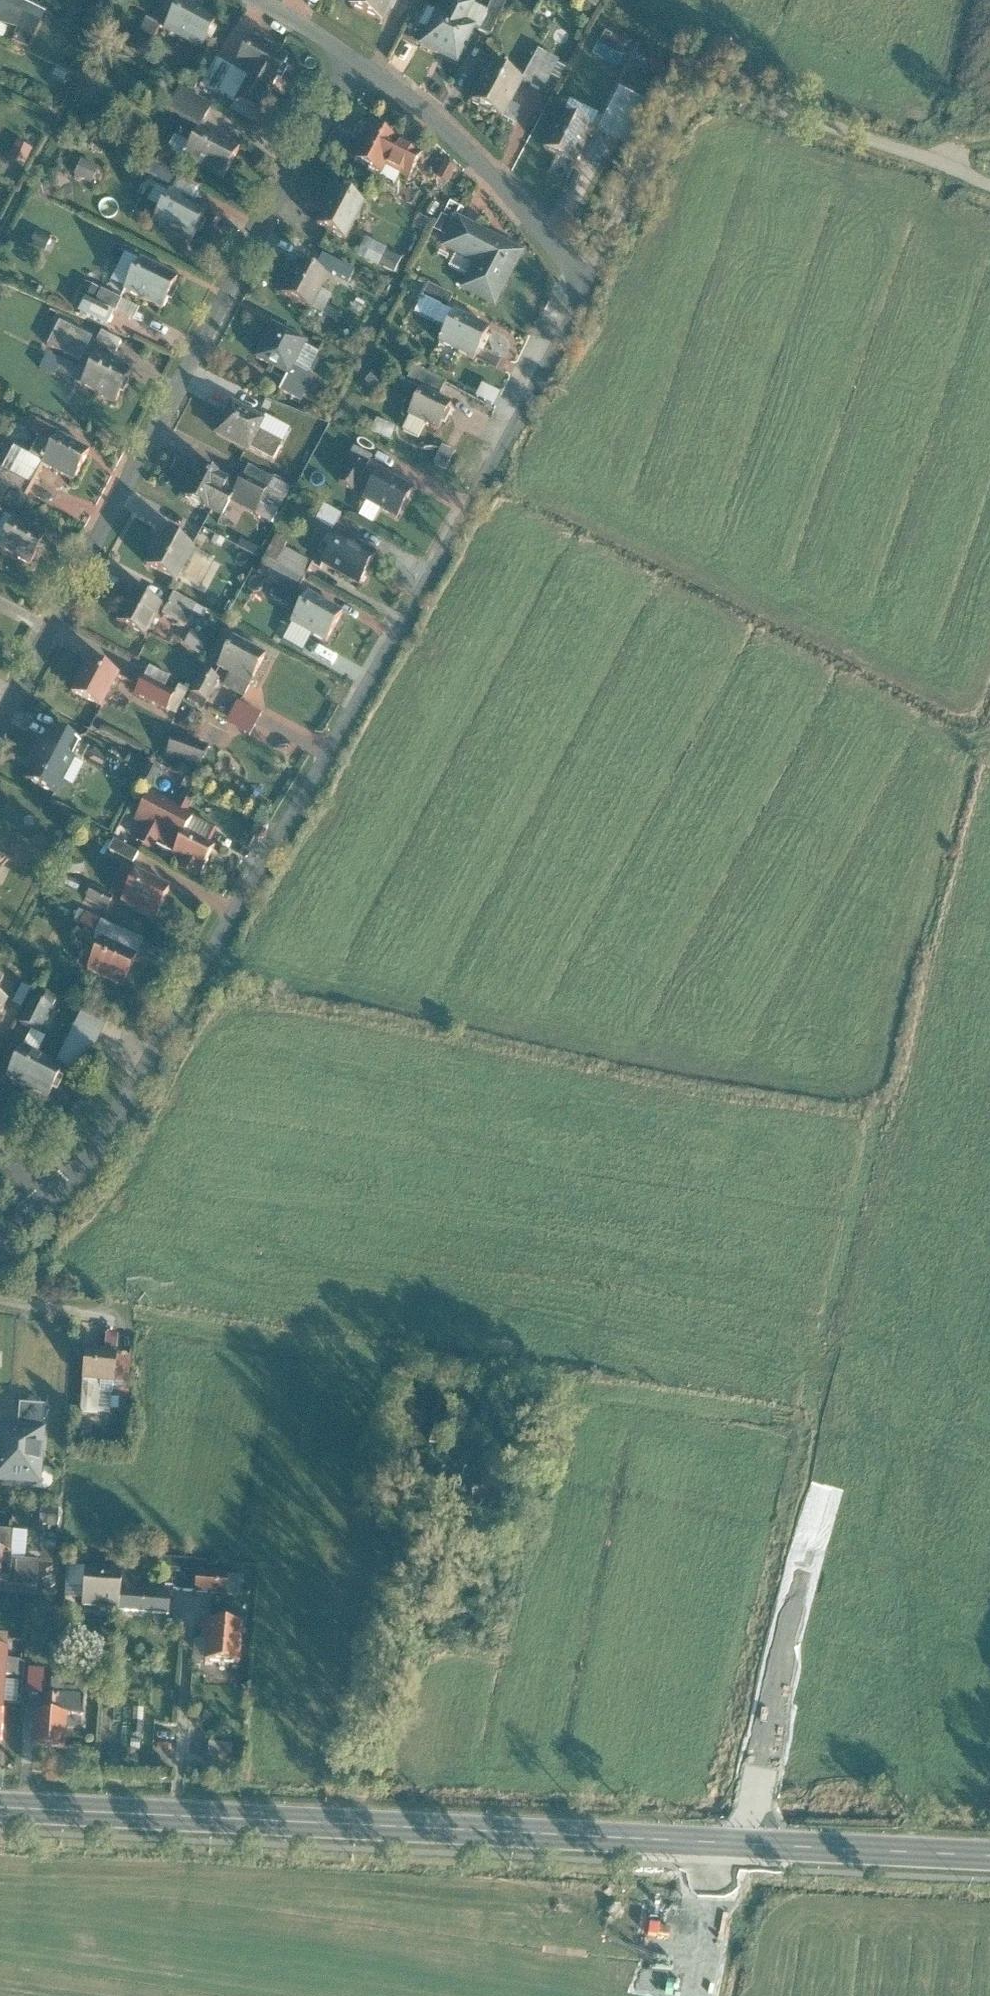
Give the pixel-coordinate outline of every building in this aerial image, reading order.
[(25,45),(40,12),(13,0),(2,0),(0,5),(0,34),(25,45)] [(179,0),(163,33),(200,52),(217,19),(179,0)] [(348,5),(379,21),(390,0),(350,0),(348,5)] [(419,47),(456,63),(471,28),(461,24),(470,4),(461,0),(449,0),(444,12),(436,8),(419,47)] [(479,28),(492,34),(508,0),(492,0),(479,28)] [(143,23),(130,48),(145,56),(158,30),(143,23)] [(291,57),(249,37),(234,69),(248,75),(236,100),(264,113),(291,57)] [(556,65),(535,54),(520,80),(542,92),(556,65)] [(230,68),(213,60),(199,88),(216,97),(230,68)] [(487,65),(467,103),(499,119),(519,82),(487,65)] [(643,106),(616,92),(595,132),(621,146),(643,106)] [(197,132),(198,129),(208,109),(176,93),(165,116),(197,132)] [(560,117),(544,150),(575,165),(591,132),(560,117)] [(198,129),(197,132),(182,160),(221,179),(237,148),(198,129)] [(367,131),(351,164),(379,176),(381,171),(405,182),(418,155),(367,131)] [(31,152),(16,145),(9,161),(24,168),(31,152)] [(80,163),(72,180),(89,189),(98,172),(80,163)] [(170,194),(191,205),(198,189),(178,179),(170,194)] [(345,242),(362,206),(333,192),(316,228),(345,242)] [(168,193),(152,225),(189,244),(205,212),(191,205),(170,194),(168,193)] [(518,250),(454,219),(440,249),(472,264),(460,290),(492,306),(518,250)] [(376,266),(383,253),(384,250),(365,240),(355,258),(375,268),(376,266)] [(400,261),(383,253),(376,266),(393,275),(400,261)] [(344,268),(320,256),(315,266),(339,277),(344,268)] [(137,260),(122,290),(161,309),(176,279),(137,260)] [(327,278),(294,262),(277,296),(309,313),(327,278)] [(119,302),(83,284),(77,296),(83,299),(77,312),(76,314),(106,329),(107,326),(119,302)] [(444,312),(450,300),(425,287),(412,314),(443,329),(448,318),(450,315),(444,312)] [(124,301),(119,313),(137,320),(142,308),(124,301)] [(473,362),(486,336),(448,318),(443,329),(436,344),(473,362)] [(58,324),(46,348),(78,364),(90,340),(58,324)] [(269,326),(252,360),(286,377),(291,369),(303,344),(269,326)] [(92,358),(80,384),(116,400),(128,374),(92,358)] [(311,379),(291,369),(286,377),(279,391),(300,401),(311,379)] [(419,390),(434,397),(441,384),(414,371),(408,385),(419,390)] [(370,376),(362,383),(373,395),(381,388),(370,376)] [(434,397),(419,390),(405,418),(436,433),(450,405),(434,397)] [(228,406),(213,435),(247,452),(262,423),(228,406)] [(320,425),(285,408),(273,432),(308,449),(320,425)] [(391,426),(374,419),(370,427),(387,434),(391,426)] [(35,423),(30,434),(43,441),(49,430),(35,423)] [(85,453),(57,439),(43,468),(70,482),(85,453)] [(451,452),(438,447),(431,464),(444,469),(451,452)] [(353,449),(337,483),(352,490),(368,456),(353,449)] [(13,451),(3,471),(28,484),(38,464),(13,451)] [(197,466),(181,498),(202,509),(203,507),(216,513),(231,485),(215,477),(216,475),(197,466)] [(288,488),(246,467),(240,479),(266,491),(258,507),(275,516),(288,488)] [(375,472),(361,498),(396,517),(409,491),(375,472)] [(266,491),(240,479),(232,495),(258,507),(266,491)] [(0,486),(0,503),(2,504),(9,490),(0,486)] [(0,547),(0,551),(32,566),(46,538),(11,522),(0,547)] [(163,538),(147,573),(177,587),(193,551),(163,538)] [(286,544),(273,538),(262,559),(265,561),(258,574),(295,593),(309,565),(283,551),(286,544)] [(337,538),(322,563),(358,583),(372,558),(337,538)] [(206,543),(198,560),(225,572),(233,555),(206,543)] [(134,593),(120,623),(146,635),(160,606),(134,593)] [(304,596),(289,623),(326,644),(341,617),(304,596)] [(172,597),(163,615),(190,628),(199,611),(172,597)] [(193,630),(186,644),(204,652),(211,639),(193,630)] [(263,655),(231,639),(215,672),(247,688),(263,655)] [(88,662),(72,694),(103,709),(119,677),(88,662)] [(217,682),(200,674),(189,695),(206,703),(217,682)] [(142,680),(134,696),(163,710),(171,694),(142,680)] [(260,714),(236,701),(222,726),(246,738),(260,714)] [(47,730),(24,779),(58,795),(82,747),(47,730)] [(173,738),(165,755),(198,769),(206,753),(173,738)] [(93,748),(85,762),(102,771),(110,757),(93,748)] [(159,775),(147,769),(138,786),(150,792),(159,775)] [(146,795),(133,824),(142,828),(135,844),(153,852),(155,847),(172,854),(170,858),(178,862),(174,871),(196,881),(211,848),(208,846),(215,832),(191,821),(193,816),(186,813),(194,797),(180,790),(172,807),(146,795)] [(132,865),(137,855),(112,841),(107,851),(132,865)] [(67,864),(67,877),(84,876),(83,863),(67,864)] [(135,874),(121,906),(156,921),(170,888),(135,874)] [(92,892),(87,902),(105,911),(110,901),(92,892)] [(80,911),(74,926),(91,933),(97,919),(80,911)] [(98,941),(86,970),(123,986),(135,957),(98,941)] [(21,984),(11,1005),(21,1009),(31,989),(21,984)] [(50,1008),(31,999),(19,1024),(30,1029),(37,1033),(50,1008)] [(8,1004),(0,1000),(0,1020),(8,1004)] [(82,1008),(55,1063),(61,1066),(79,1075),(106,1020),(82,1008)] [(21,1047),(36,1054),(45,1036),(37,1033),(30,1029),(21,1047)] [(21,1047),(5,1079),(45,1098),(61,1066),(55,1063),(36,1054),(21,1047)] [(84,1380),(81,1414),(97,1415),(99,1392),(100,1382),(113,1383),(114,1383),(117,1354),(102,1353),(102,1350),(86,1349),(83,1379),(84,1380)] [(16,1429),(43,1430),(44,1408),(17,1407),(16,1429)] [(0,1428),(0,1484),(39,1487),(43,1430),(16,1429),(0,1428)] [(58,1513),(41,1512),(41,1527),(58,1528),(58,1513)] [(36,1591),(37,1563),(23,1562),(25,1534),(10,1533),(11,1515),(0,1515),(0,1589),(36,1591)] [(116,1614),(165,1617),(166,1595),(118,1593),(119,1573),(83,1571),(81,1610),(116,1612),(116,1614)] [(224,1599),(225,1580),(194,1578),(193,1597),(224,1599)] [(237,1667),(239,1627),(206,1625),(206,1629),(201,1629),(198,1664),(237,1667)] [(24,1674),(23,1699),(39,1700),(41,1675),(24,1674)] [(31,1715),(28,1751),(61,1753),(64,1717),(31,1715)]
